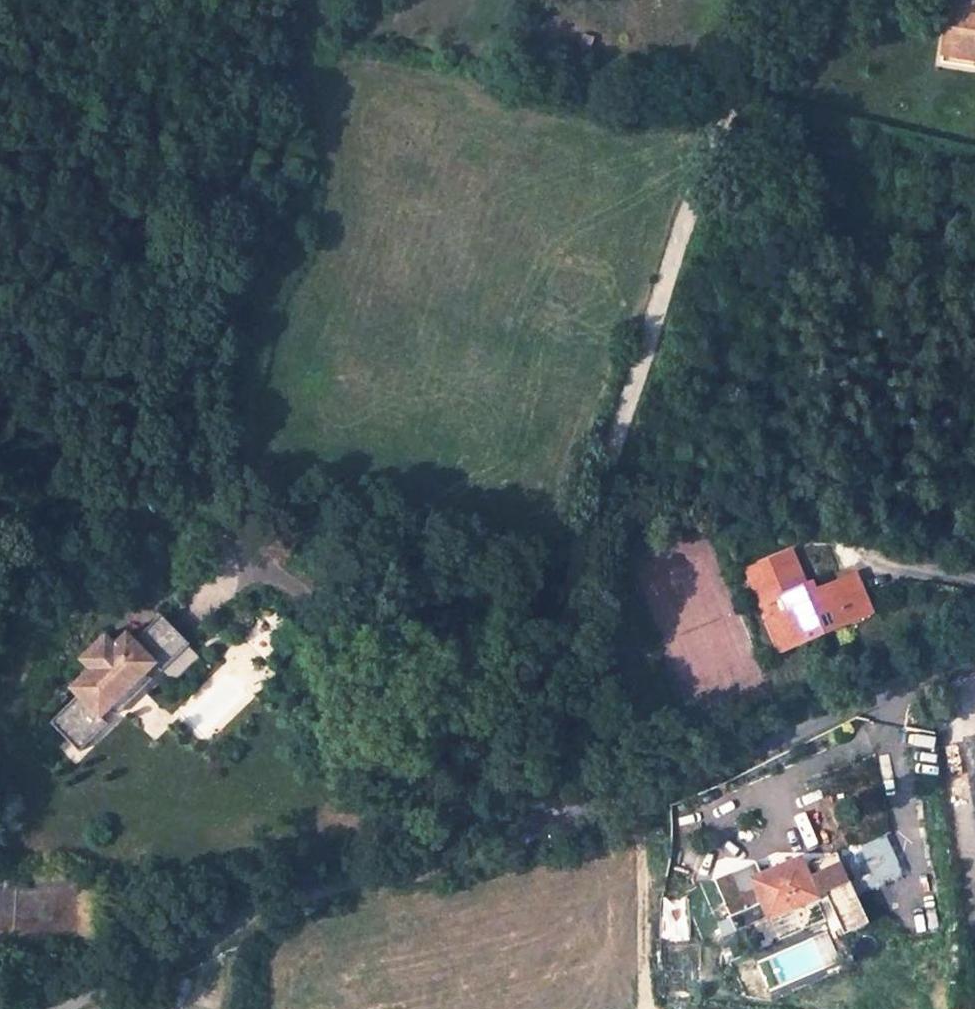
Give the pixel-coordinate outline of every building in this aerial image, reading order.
[(974,59),(974,3),(957,0),(949,54),(974,59)] [(790,553),(747,570),(781,651),(873,613),(856,571),(814,589),(810,579),(802,582),(790,553)] [(110,647),(99,632),(82,647),(93,660),(70,678),(76,688),(47,710),(78,748),(108,724),(99,713),(152,671),(161,682),(199,654),(167,615),(136,641),(128,631),(123,636),(110,647)] [(963,738),(974,817),(974,736),(963,738)] [(805,877),(812,896),(823,892),(842,935),(867,924),(835,854),(811,866),(814,873),(805,877)] [(752,881),(761,877),(755,861),(713,880),(730,917),(762,904),(752,881)] [(805,877),(799,861),(761,877),(752,881),(762,904),(768,918),(813,898),(812,896),(805,877)]
